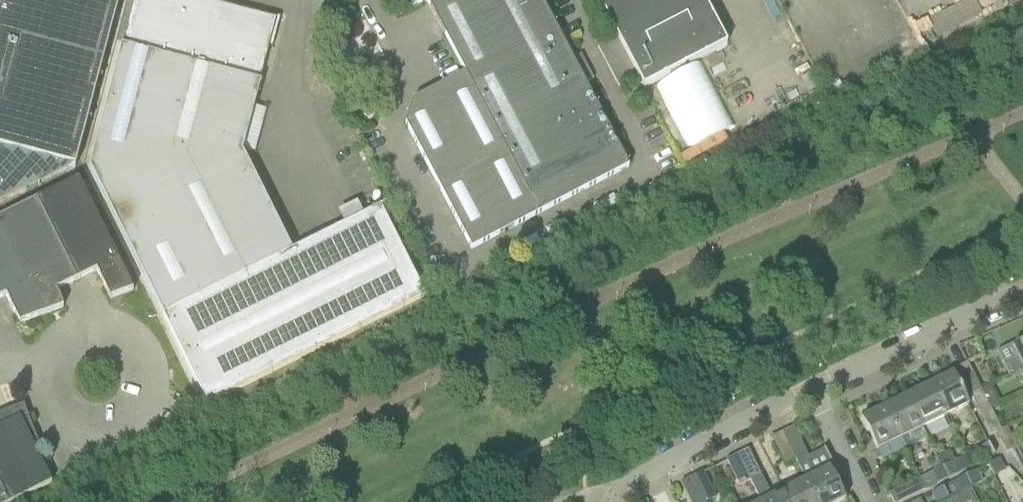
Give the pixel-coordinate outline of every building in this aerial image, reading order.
[(53,164),(74,170),(76,164),(93,100),(119,0),(0,0),(0,150),(53,164)] [(132,4),(89,169),(207,406),(424,297),(380,208),(326,234),(324,230),(306,239),(308,243),(291,252),(242,153),(260,83),(259,83),(268,48),(271,48),(279,19),(259,13),(258,17),(226,8),(227,3),(217,0),(133,0),(132,4)] [(399,15),(426,1),(464,74),(412,101),(405,125),(470,250),(628,168),(540,0),(391,0),(399,15)] [(615,38),(638,81),(642,89),(725,45),(701,0),(595,0),(615,38)] [(937,37),(980,14),(973,0),(968,0),(929,20),(937,37)] [(319,86),(320,86),(325,83),(326,82),(322,76),(316,79),(319,86)] [(77,181),(36,201),(76,282),(95,272),(109,300),(133,292),(77,181)] [(0,219),(0,233),(41,317),(62,309),(56,292),(76,282),(36,201),(0,219)] [(5,297),(19,325),(41,317),(0,233),(0,299),(5,297)] [(1022,370),(1022,344),(1012,349),(1017,361),(1007,366),(1012,375),(1022,370)] [(956,369),(969,396),(980,391),(966,364),(956,369)] [(952,375),(928,386),(944,418),(967,406),(952,375)] [(928,386),(906,397),(922,429),(944,418),(928,386)] [(969,396),(979,415),(990,410),(980,391),(969,396)] [(906,397),(883,409),(899,440),(922,429),(906,397)] [(0,414),(0,486),(8,501),(13,501),(51,483),(35,451),(39,449),(23,406),(15,409),(17,413),(9,415),(8,411),(0,414)] [(899,440),(883,409),(860,420),(870,441),(863,445),(872,463),(880,459),(876,452),(899,440)] [(993,418),(983,423),(989,436),(995,433),(1000,431),(993,418)] [(815,501),(842,501),(844,501),(828,471),(832,469),(832,470),(834,470),(823,449),(822,450),(823,451),(808,458),(792,428),(781,433),(794,460),(805,481),(804,481),(815,501)] [(1005,454),(1011,451),(1016,449),(1005,428),(1000,431),(995,433),(1005,454)] [(794,460),(781,433),(770,439),(783,465),(794,460)] [(976,450),(982,462),(993,456),(987,445),(976,450)] [(1016,449),(1011,451),(1021,472),(1022,472),(1022,449),(1021,446),(1016,449)] [(782,493),(770,499),(767,494),(768,493),(747,450),(736,456),(749,482),(760,501),(787,501),(782,493)] [(739,487),(749,482),(736,456),(725,461),(739,487)] [(934,472),(931,473),(937,484),(946,479),(941,468),(936,458),(933,460),(933,470),(934,472)] [(998,461),(988,466),(993,477),(1003,472),(998,461)] [(952,463),(941,468),(946,479),(957,474),(952,463)] [(976,472),(965,477),(970,488),(981,483),(976,472)] [(691,478),(703,501),(709,501),(715,499),(702,473),(691,478)] [(937,484),(931,473),(914,481),(920,493),(937,484)] [(970,488),(965,477),(954,483),(959,494),(970,488)] [(691,478),(680,483),(690,501),(703,501),(691,478)] [(787,501),(815,501),(804,481),(782,493),(787,501)] [(892,501),(901,501),(920,493),(914,481),(888,494),(892,501)] [(954,483),(942,489),(947,500),(949,501),(966,501),(975,498),(970,488),(959,494),(954,483)] [(931,494),(935,501),(943,501),(947,500),(942,489),(931,494)]
